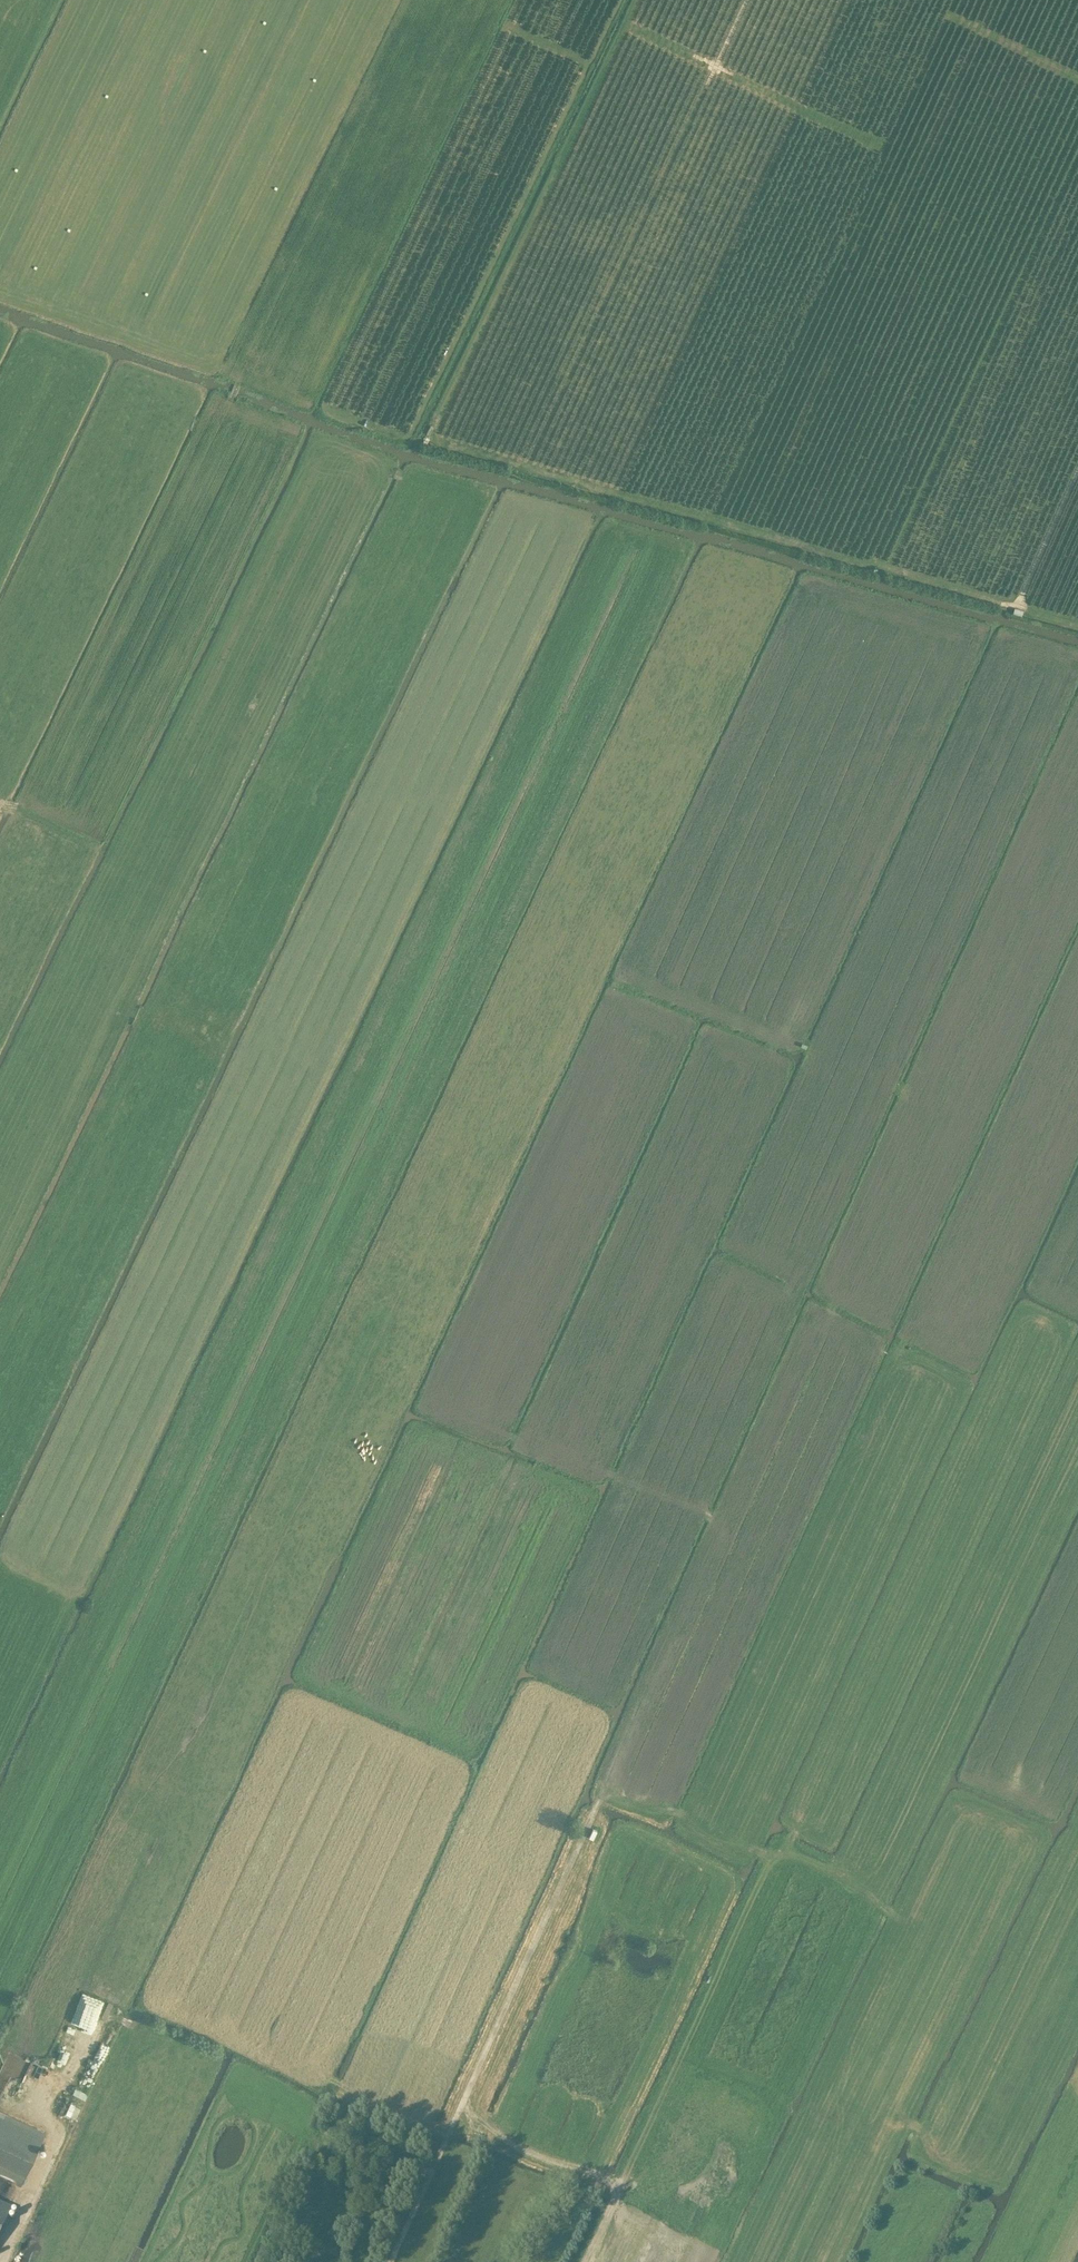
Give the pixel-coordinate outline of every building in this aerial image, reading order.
[(96,2024),(104,2002),(80,1993),(69,2022),(81,2027),(84,2019),(96,2024)] [(112,2006),(106,2018),(119,2025),(125,2012),(112,2006)] [(56,2053),(63,2056),(61,2062),(73,2067),(82,2042),(76,2040),(80,2030),(67,2025),(56,2053)] [(92,2051),(90,2060),(99,2063),(101,2054),(92,2051)] [(75,2088),(73,2093),(85,2099),(87,2094),(75,2088)] [(71,2102),(66,2113),(71,2115),(76,2104),(71,2102)] [(76,2104),(71,2115),(76,2118),(81,2106),(76,2104)] [(21,2185),(45,2131),(0,2110),(0,2176),(21,2185)] [(12,2209),(0,2203),(0,2235),(12,2209)]
